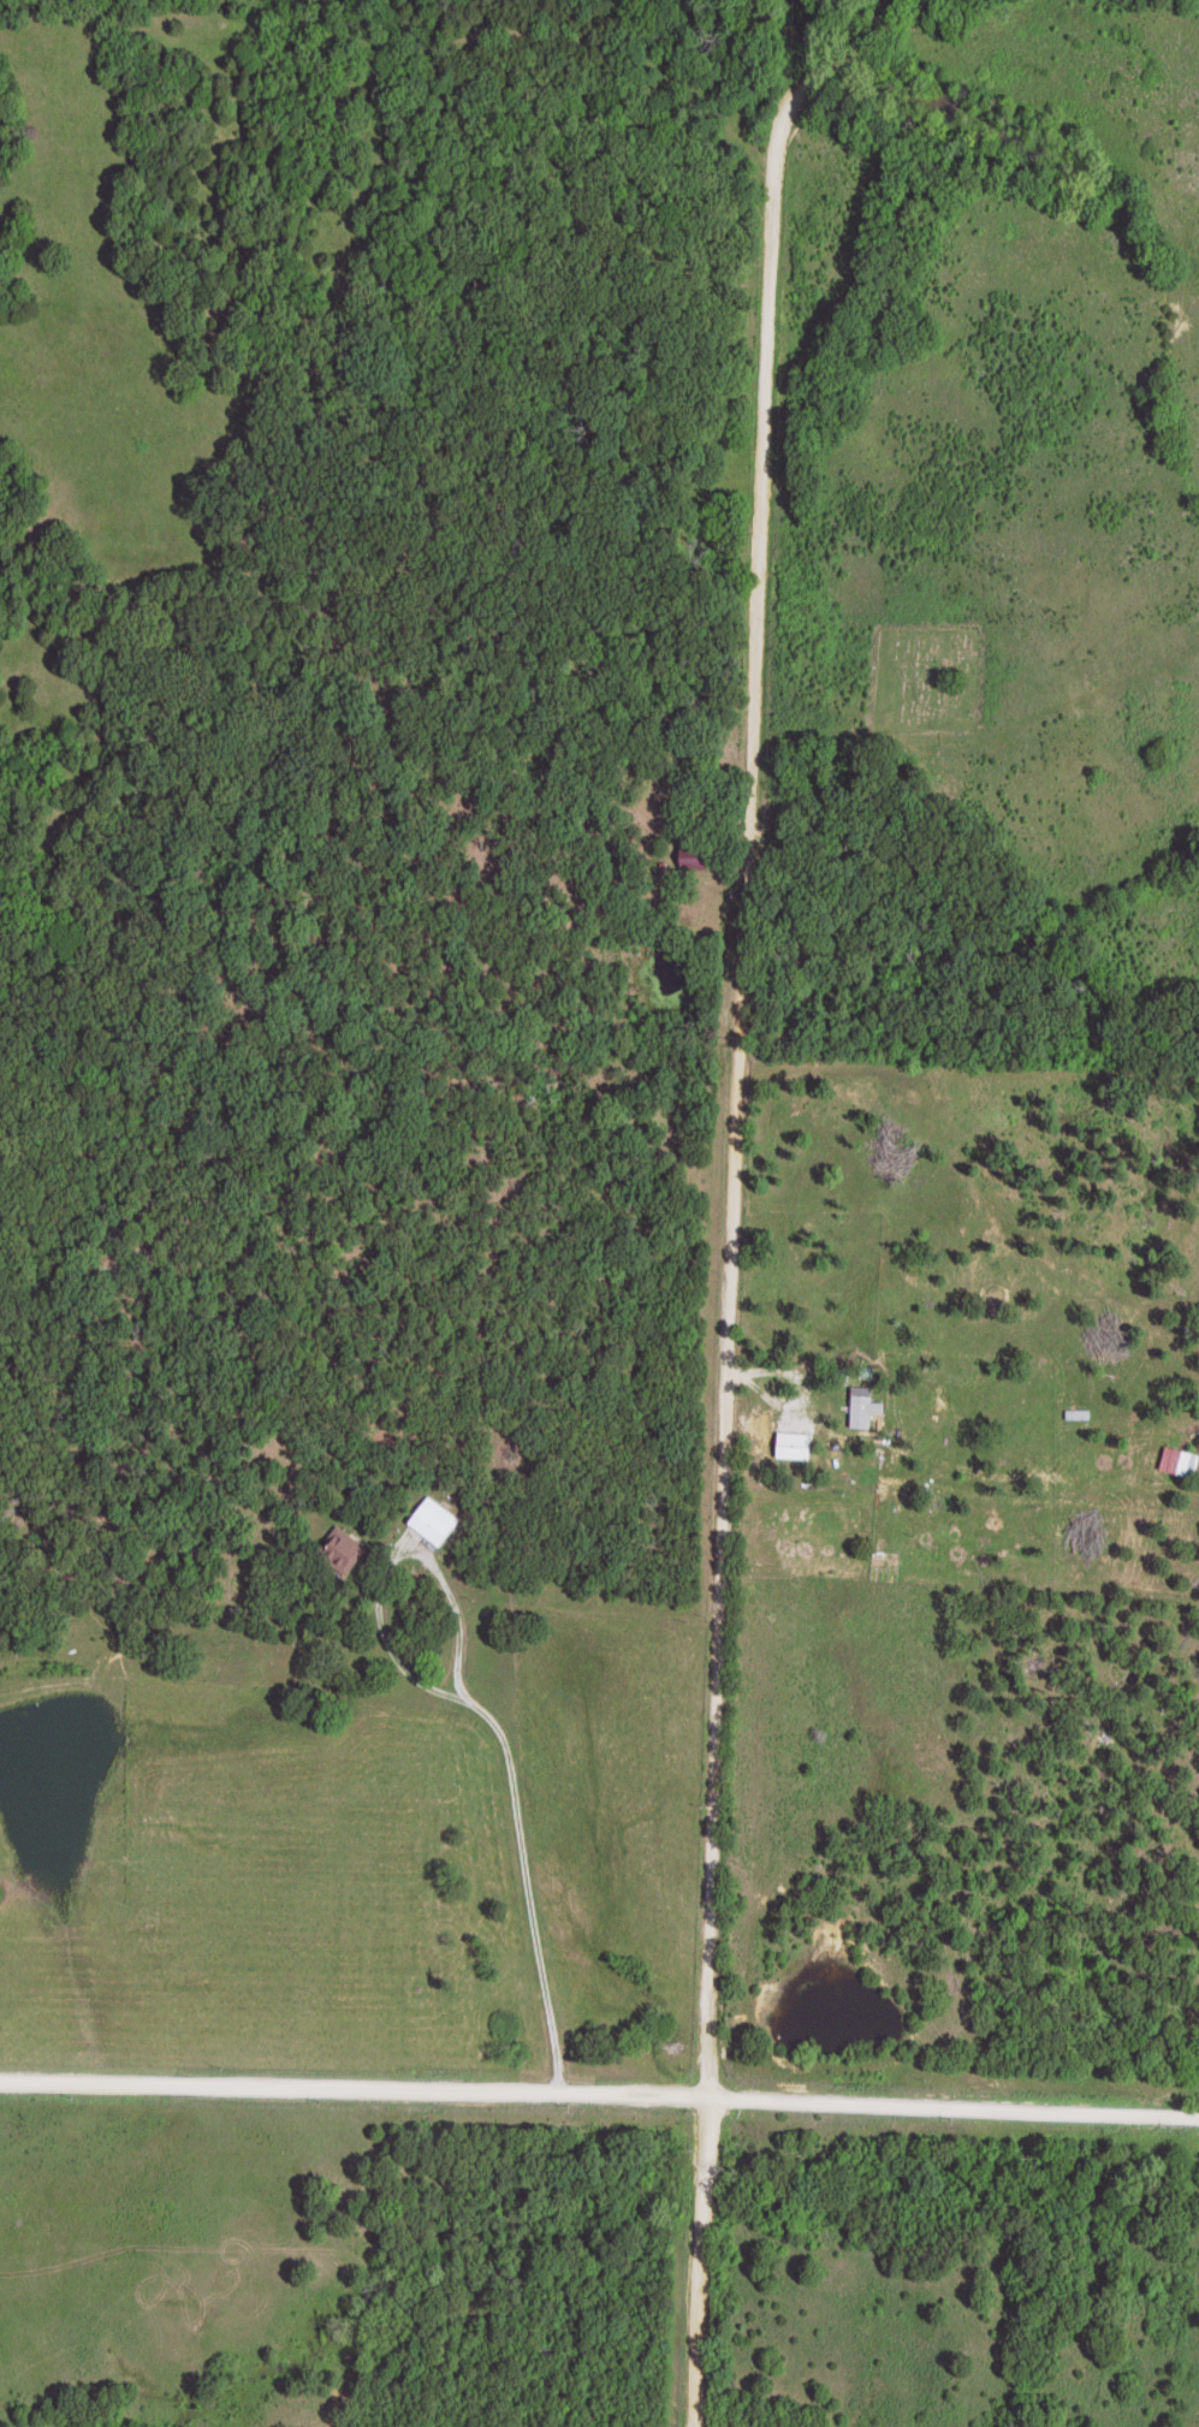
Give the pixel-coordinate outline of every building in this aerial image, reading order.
[(679,868),(708,868),(708,847),(679,847),(679,868)] [(871,1427),(871,1387),(851,1387),(851,1427),(871,1427)] [(1198,1455),(1167,1445),(1159,1468),(1191,1478),(1198,1455)] [(439,1546),(460,1519),(429,1495),(408,1521),(439,1546)] [(315,1552),(344,1577),(368,1549),(338,1524),(315,1552)]
